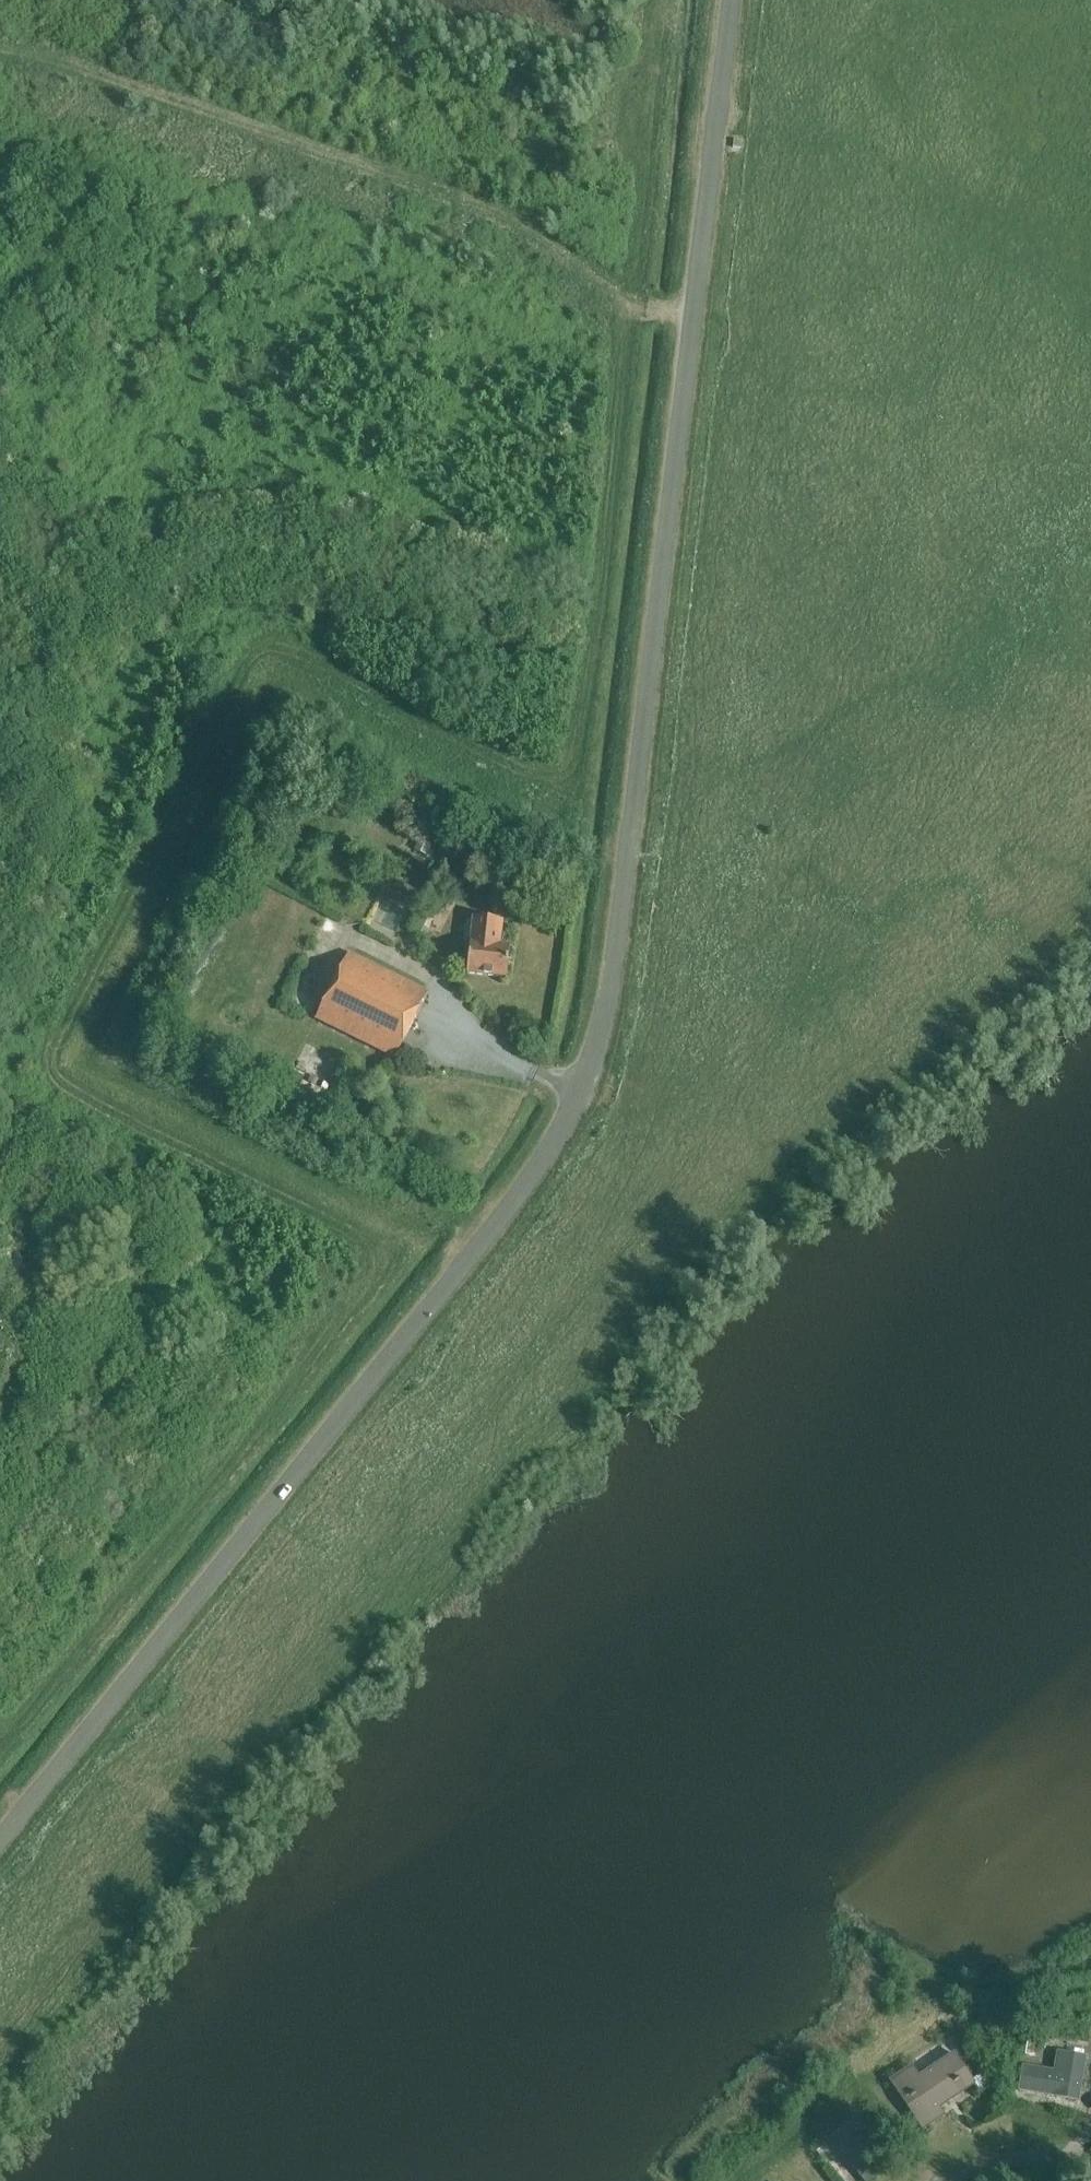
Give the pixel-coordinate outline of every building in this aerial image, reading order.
[(477,919),(475,943),(468,942),(465,974),(506,978),(510,947),(497,945),(499,921),(477,919)] [(315,1018),(396,1058),(427,994),(346,954),(315,1018)] [(1018,2091),(1076,2101),(1083,2059),(1057,2054),(1054,2074),(1022,2068),(1018,2091)] [(910,2070),(889,2083),(920,2132),(933,2123),(944,2116),(939,2108),(948,2102),(958,2096),(963,2092),(970,2088),(974,2085),(972,2082),(955,2057),(926,2075),(925,2076),(930,2083),(922,2088),(910,2070)] [(984,2074),(972,2082),(974,2085),(981,2095),(985,2092),(992,2087),(984,2074)] [(869,2180),(874,2180),(888,2170),(864,2141),(869,2136),(857,2121),(831,2143),(854,2171),(858,2167),(869,2180)]
